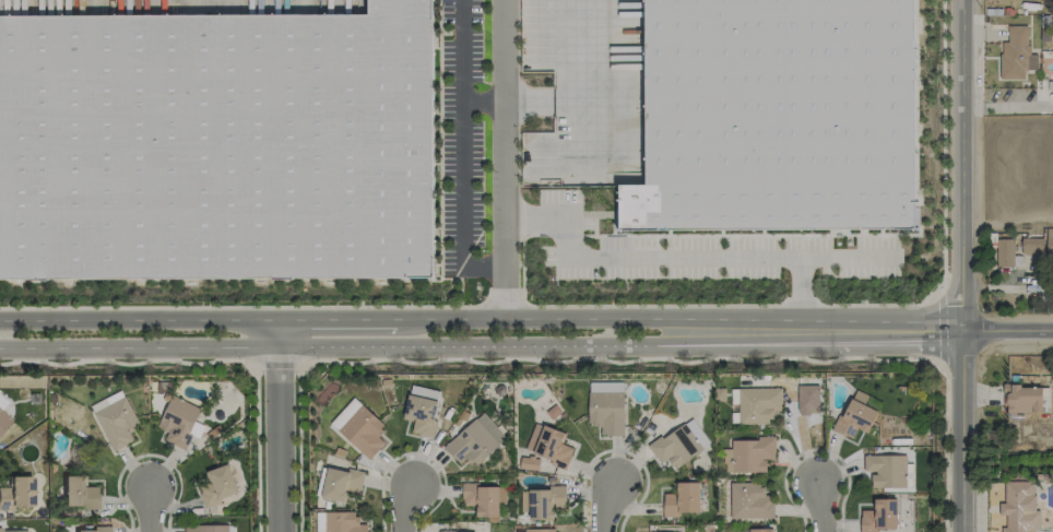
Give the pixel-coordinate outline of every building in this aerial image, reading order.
[(431,276),(429,0),(367,0),(367,13),(0,14),(0,277),(431,276)] [(646,185),(645,0),(915,0),(914,228),(618,229),(618,185),(646,185)] [(1028,26),(1007,26),(1007,43),(999,43),(1000,80),(1024,80),(1024,70),(1036,70),(1036,54),(1029,54),(1028,26)] [(1043,239),(1021,238),(1021,254),(1043,255),(1043,239)] [(995,267),(1014,266),(1013,239),(995,240),(995,267)] [(587,426),(600,426),(600,435),(623,436),(624,383),(588,382),(587,426)] [(403,419),(413,421),(410,433),(431,438),(441,392),(410,385),(403,419)] [(1003,412),(1041,413),(1041,386),(1004,385),(1003,412)] [(781,388),(737,389),(738,424),(773,424),(773,412),(781,412),(781,388)] [(90,405),(112,452),(133,441),(128,432),(139,427),(121,390),(90,405)] [(831,430),(852,439),(856,429),(868,433),(877,411),(864,406),(868,396),(854,390),(842,417),(837,415),(831,430)] [(156,428),(167,433),(164,440),(183,449),(201,409),(171,396),(156,428)] [(368,461),(384,444),(377,437),(385,427),(353,397),(329,424),(368,461)] [(0,410),(0,432),(11,419),(0,410)] [(474,467),(505,439),(482,413),(443,448),(458,464),(465,458),(474,467)] [(672,468),(709,446),(693,419),(647,445),(659,465),(667,460),(672,468)] [(573,449),(560,444),(564,434),(535,423),(524,450),(551,460),(549,464),(565,470),(573,449)] [(774,439),(730,440),(730,449),(723,449),(723,473),(765,472),(765,460),(774,460),(774,439)] [(905,456),(863,456),(863,473),(871,473),(871,488),(905,488),(905,456)] [(203,506),(238,496),(229,464),(205,471),(209,483),(198,486),(203,506)] [(344,503),(347,492),(359,495),(363,475),(327,466),(319,497),(344,503)] [(32,507),(31,476),(8,477),(9,487),(0,487),(0,508),(32,507)] [(63,506),(83,506),(84,510),(100,510),(99,487),(86,487),(85,476),(62,476),(63,506)] [(698,482),(676,483),(676,494),(662,494),(663,514),(699,514),(698,482)] [(1031,514),(1033,514),(1032,482),(1004,482),(1004,528),(1000,528),(1000,531),(1031,531),(1031,514)] [(729,518),(772,519),(773,495),(763,495),(763,483),(730,483),(729,518)] [(476,518),(498,517),(498,502),(505,502),(504,485),(462,486),(462,506),(476,506),(476,518)] [(552,520),(552,509),(565,508),(564,486),(548,486),(549,490),(522,491),(522,520),(552,520)] [(896,531),(896,499),(873,499),(873,510),(860,510),(860,531),(896,531)] [(323,513),(324,531),(367,531),(367,525),(357,525),(357,512),(323,513)]
